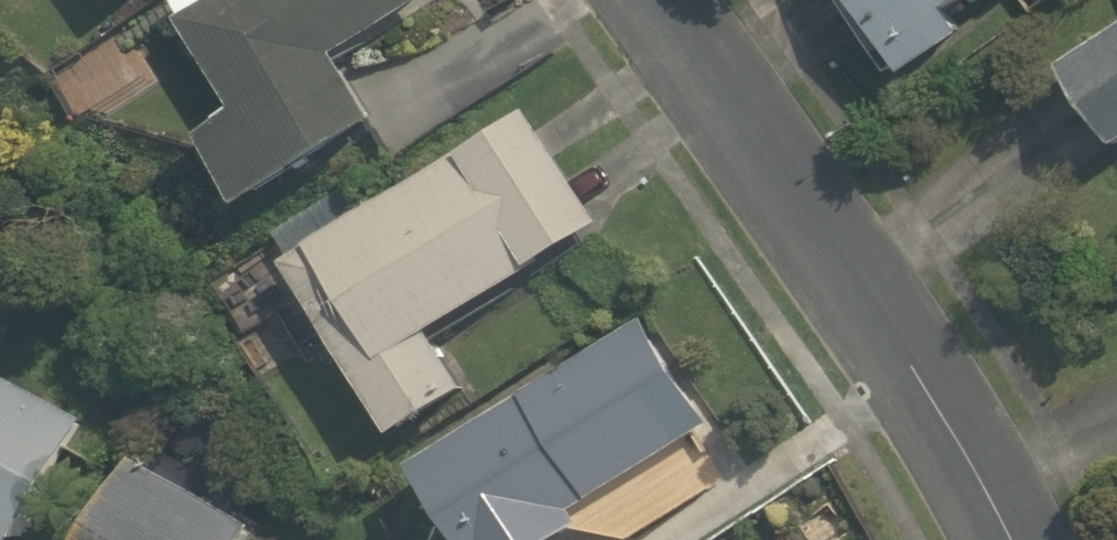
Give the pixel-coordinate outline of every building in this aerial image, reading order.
[(130,22),(161,0),(114,0),(130,22)] [(181,4),(259,125),(226,146),(278,229),(411,144),(364,69),(448,15),(439,0),(187,0),(181,4)] [(927,86),(1045,0),(865,0),(927,86)] [(144,100),(117,45),(55,76),(83,131),(144,100)] [(1086,93),(1116,130),(1116,68),(1086,93)] [(619,240),(531,111),(296,272),(429,466),(497,419),(452,354),(619,240)] [(535,393),(611,505),(725,427),(649,315),(535,393)] [(100,430),(0,377),(0,539),(42,539),(100,430)] [(479,539),(604,539),(590,519),(611,505),(535,393),(497,419),(429,466),(479,539)] [(152,475),(114,539),(263,539),(152,475)]
